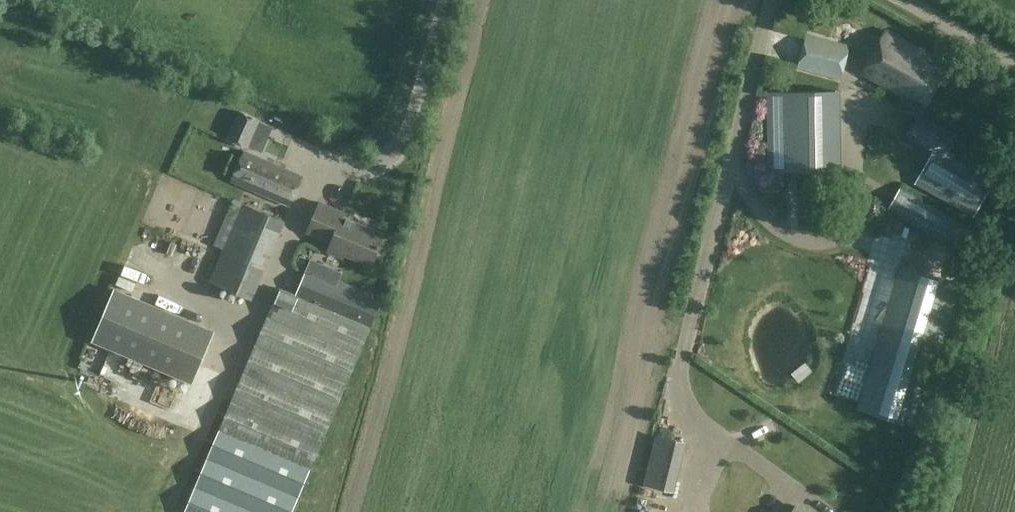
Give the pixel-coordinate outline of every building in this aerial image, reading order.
[(948,65),(887,31),(864,73),(903,95),(900,102),(907,106),(905,110),(917,117),(918,117),(948,65)] [(808,34),(808,35),(798,72),(842,81),(850,44),(808,34)] [(249,148),(262,119),(239,109),(227,138),(249,148)] [(918,117),(917,117),(908,134),(935,149),(946,155),(947,154),(956,138),(918,117)] [(836,130),(768,132),(769,172),(837,171),(836,130)] [(946,155),(935,149),(916,183),(974,216),(994,181),(947,154),(946,155)] [(302,175),(263,158),(245,150),(233,178),(290,203),(302,175)] [(982,235),(901,189),(890,208),(971,254),(982,235)] [(346,253),(369,262),(374,250),(378,251),(386,233),(346,215),(348,212),(321,200),(308,230),(332,241),(329,250),(345,257),(346,253)] [(284,220),(243,203),(210,281),(250,298),(284,220)] [(961,284),(901,265),(858,407),(919,425),(961,284)] [(185,511),(292,511),(371,326),(281,287),(185,511)] [(193,382),(214,331),(115,289),(93,340),(193,382)] [(657,435),(645,484),(675,491),(687,442),(657,435)]
